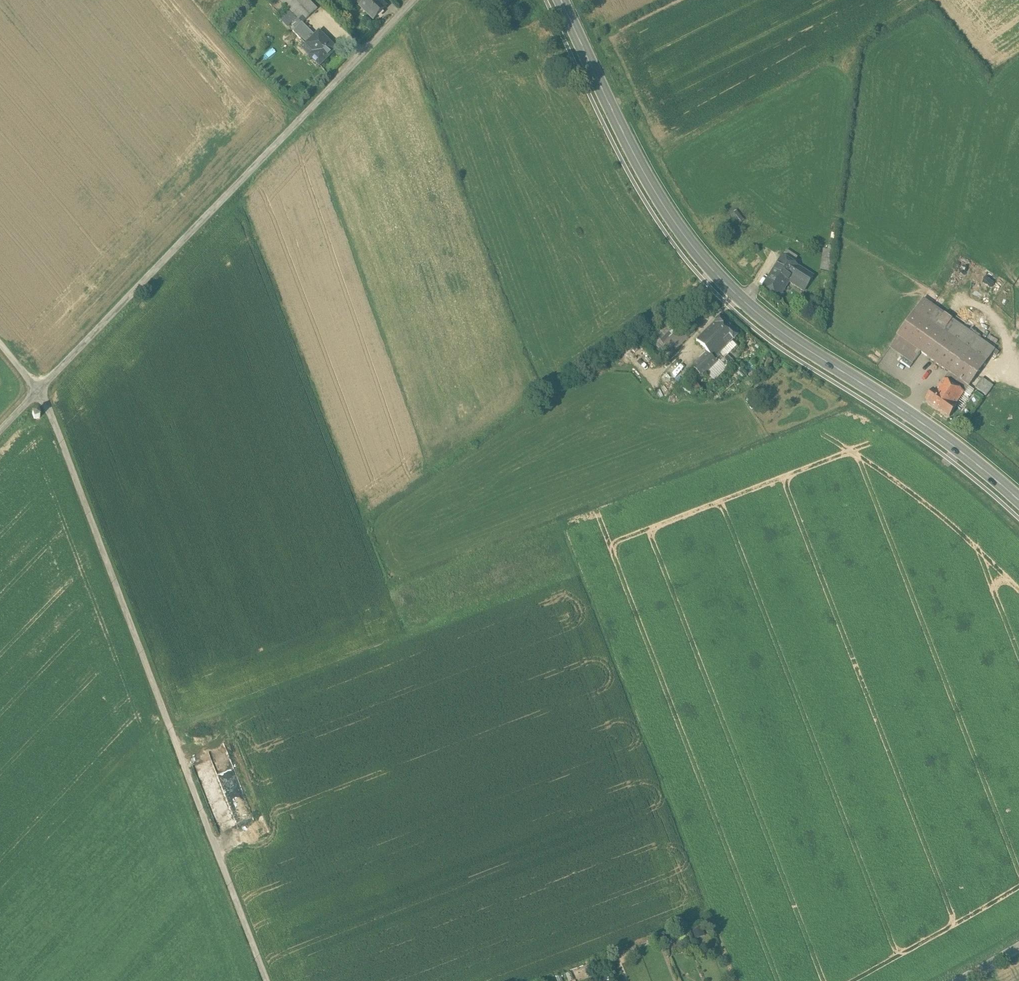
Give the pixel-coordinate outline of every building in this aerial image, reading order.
[(309,0),(282,0),(303,22),(317,9),(309,0)] [(379,0),(366,0),(360,6),(374,20),(387,7),(379,0)] [(319,31),(315,35),(302,22),(293,31),(306,44),(314,52),(310,56),(320,66),(337,49),(319,31)] [(730,215),(738,225),(745,219),(737,209),(730,215)] [(782,256),(762,287),(778,297),(789,281),(804,291),(813,276),(798,266),(782,256)] [(923,299),(897,337),(971,386),(997,348),(923,299)] [(722,317),(697,339),(709,351),(715,358),(732,341),(739,335),(722,317)] [(667,358),(695,332),(682,318),(655,345),(667,358)] [(719,362),(708,372),(716,380),(730,365),(724,359),(737,346),(732,341),(715,358),(719,362)] [(715,358),(709,351),(693,366),(703,377),(708,372),(719,362),(715,358)] [(982,377),(976,388),(989,395),(995,384),(982,377)] [(943,379),(927,403),(948,417),(964,393),(943,379)] [(217,809),(212,812),(220,832),(237,826),(234,819),(229,821),(228,818),(222,820),(217,809)]
